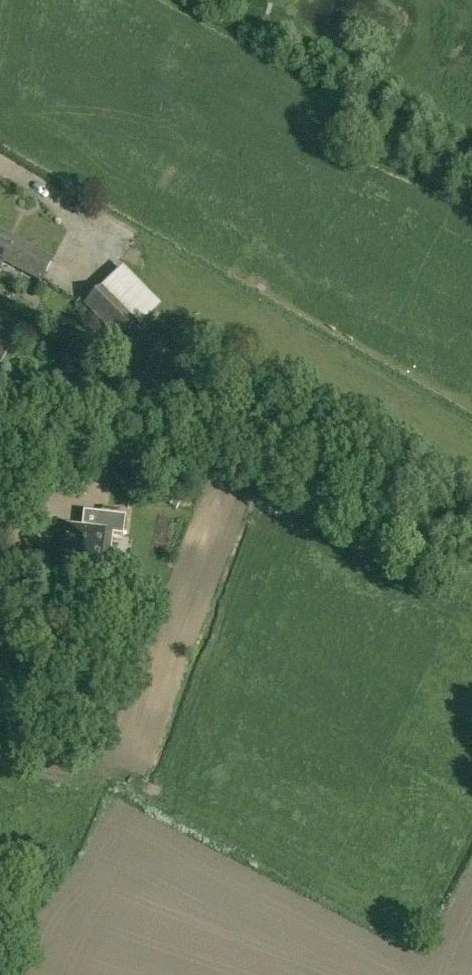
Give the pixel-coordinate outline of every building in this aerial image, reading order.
[(4,262),(41,282),(53,259),(15,239),(13,244),(0,237),(0,269),(4,262)] [(83,307),(117,341),(134,324),(100,289),(83,307)] [(125,517),(98,514),(95,532),(68,528),(62,576),(107,582),(113,535),(123,537),(125,517)]
